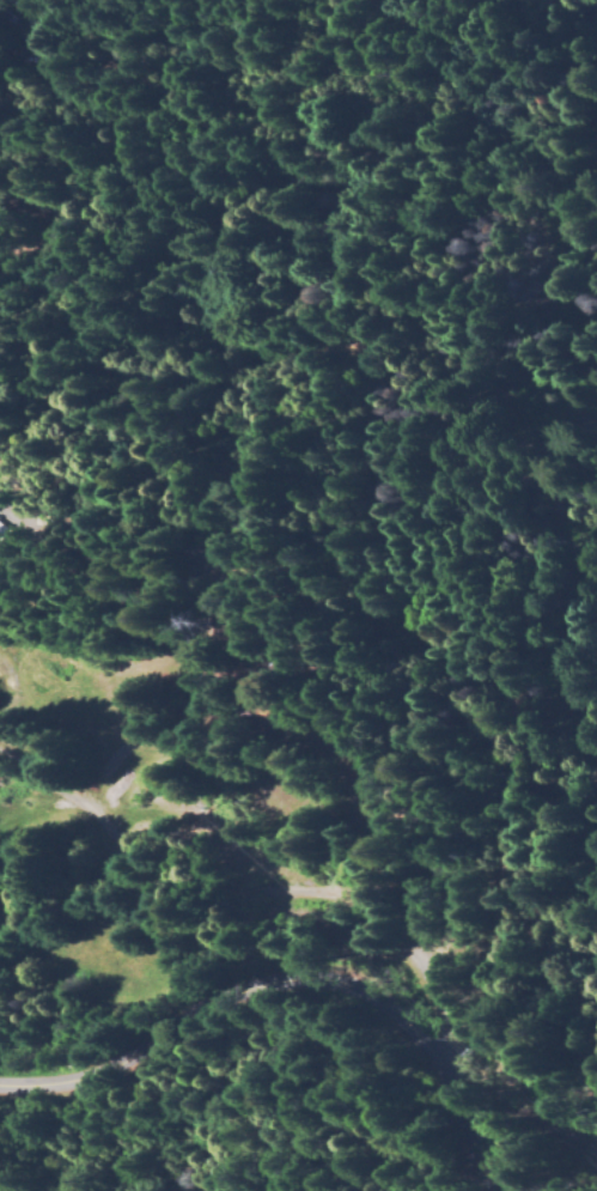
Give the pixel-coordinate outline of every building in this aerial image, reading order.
[(30,22),(39,11),(53,24),(42,35),(30,22)]
